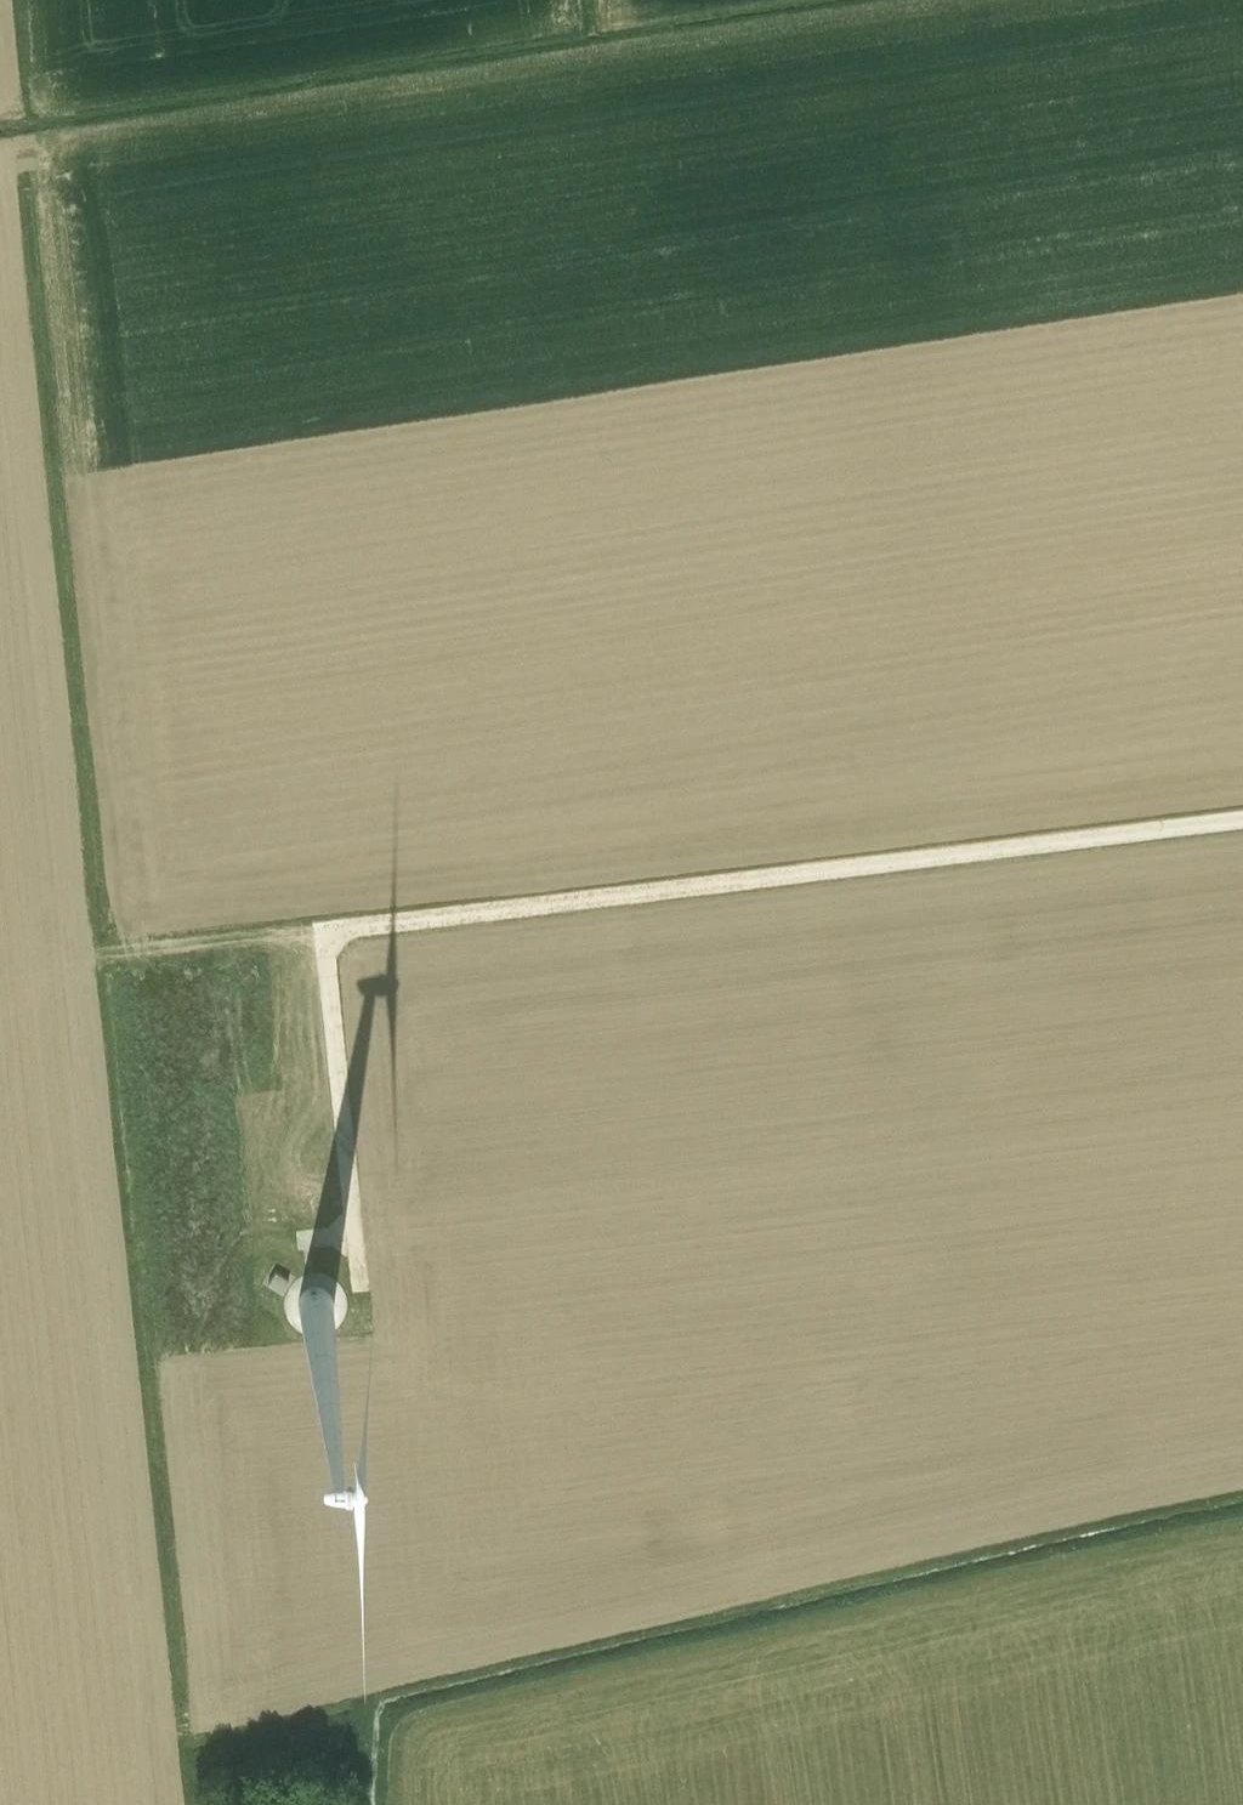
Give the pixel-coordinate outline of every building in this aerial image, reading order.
[(289,1278),(275,1270),(267,1282),(281,1291),(289,1278)]
